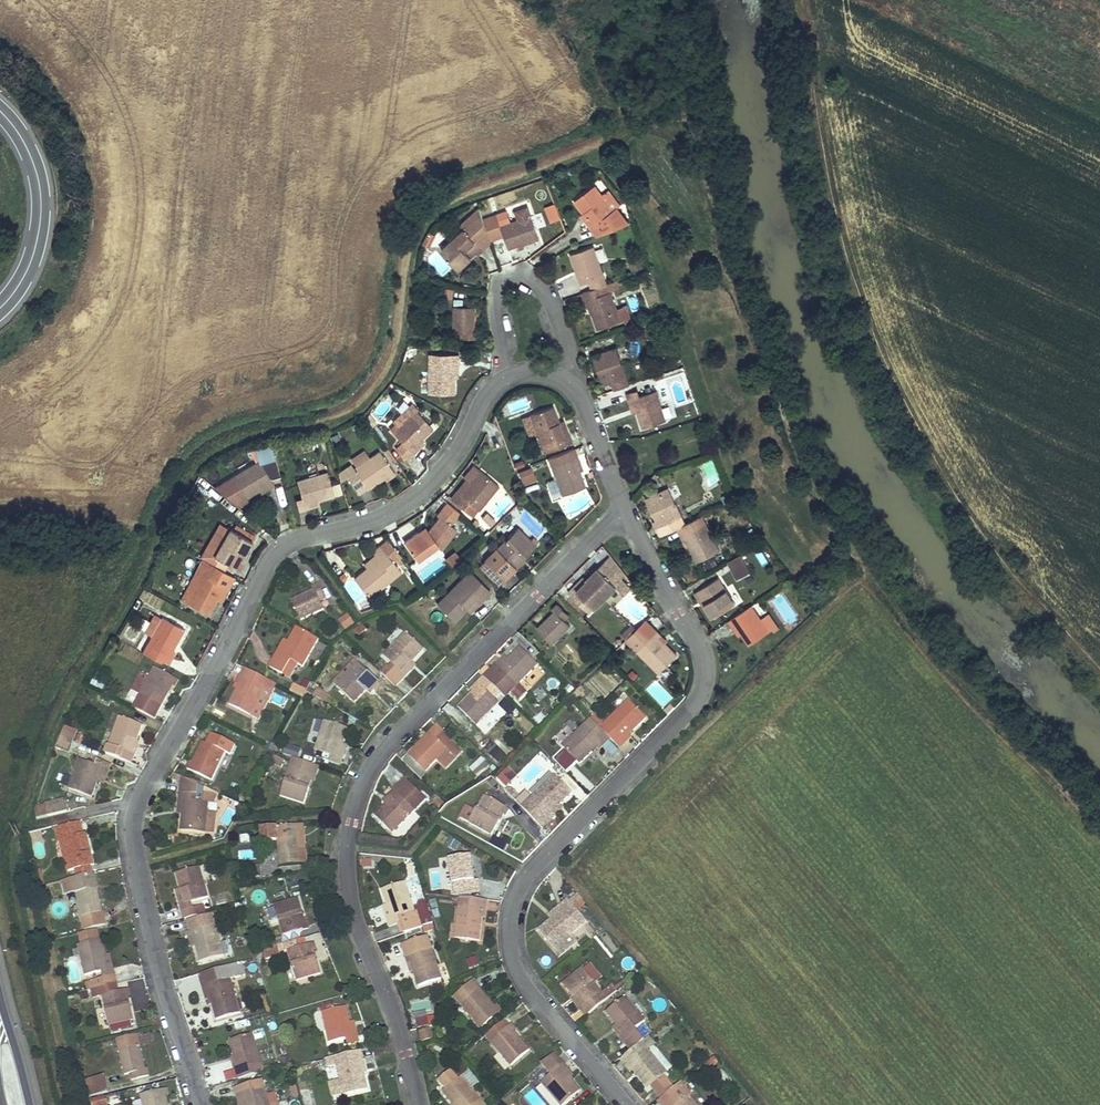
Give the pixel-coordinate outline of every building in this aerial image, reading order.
[(594,185),(574,201),(588,220),(587,221),(597,234),(624,224),(594,185)] [(479,207),(461,225),(464,228),(441,250),(459,269),(471,256),(476,252),(478,253),(491,241),(479,207)] [(530,215),(500,225),(506,242),(508,249),(522,244),(523,245),(538,240),(530,215)] [(506,242),(500,244),(503,254),(523,247),(523,245),(522,244),(508,249),(506,242)] [(593,246),(570,253),(576,271),(584,268),(588,281),(591,289),(606,284),(593,246)] [(640,258),(629,262),(632,271),(643,267),(640,258)] [(584,268),(576,271),(578,276),(575,277),(578,285),(588,281),(584,268)] [(591,289),(582,292),(584,301),(587,307),(589,306),(597,330),(621,321),(608,283),(606,284),(591,289)] [(453,306),(452,332),(460,333),(460,331),(474,331),(475,306),(453,306)] [(616,347),(591,355),(598,372),(606,369),(611,382),(613,390),(629,384),(616,347)] [(459,355),(447,356),(447,362),(453,362),(453,377),(455,377),(459,377),(459,355)] [(429,361),(429,393),(454,394),(455,377),(453,377),(453,362),(447,362),(429,361)] [(606,369),(598,372),(600,378),(598,379),(600,386),(611,382),(606,369)] [(637,390),(626,393),(633,413),(636,412),(638,411),(633,397),(639,395),(637,390)] [(639,395),(633,397),(638,411),(636,412),(641,428),(666,420),(656,390),(639,395)] [(554,405),(529,414),(540,445),(553,440),(556,448),(571,442),(567,433),(563,435),(558,421),(559,421),(554,405)] [(415,410),(392,432),(401,441),(394,448),(406,459),(412,452),(409,449),(419,439),(420,440),(432,428),(415,410)] [(563,435),(567,433),(562,419),(559,421),(558,421),(563,435)] [(419,439),(409,449),(412,452),(422,443),(420,440),(419,439)] [(267,443),(258,446),(262,456),(269,454),(267,443)] [(547,458),(550,465),(561,495),(585,486),(579,470),(577,463),(579,463),(573,448),(547,458)] [(350,464),(343,470),(347,476),(358,492),(366,487),(367,489),(381,479),(387,475),(388,476),(394,473),(387,463),(378,450),(366,458),(356,465),(352,467),(350,464)] [(361,450),(350,457),(356,465),(366,458),(361,450)] [(259,460),(215,487),(237,506),(244,496),(245,497),(260,488),(255,480),(267,473),(259,460)] [(522,485),(536,480),(531,466),(517,471),(522,485)] [(456,489),(450,498),(462,508),(468,500),(478,509),(498,485),(479,469),(468,480),(470,481),(460,493),(456,489)] [(343,470),(338,473),(340,480),(347,476),(343,470)] [(326,471),(296,480),(301,497),(303,503),(317,499),(317,501),(333,496),(326,471)] [(267,473),(255,480),(260,488),(265,484),(267,487),(273,483),(267,473)] [(465,478),(456,489),(460,493),(470,481),(468,480),(465,478)] [(668,488),(645,498),(652,513),(660,509),(661,510),(667,522),(656,527),(661,535),(677,528),(685,524),(681,515),(668,488)] [(301,497),(295,499),(298,509),(318,503),(317,501),(317,499),(303,503),(301,497)] [(439,515),(422,534),(440,549),(456,529),(450,524),(455,518),(459,513),(446,502),(441,507),(437,514),(439,515)] [(661,510),(653,514),(655,520),(653,521),(656,527),(667,522),(661,510)] [(485,512),(481,517),(490,525),(495,520),(485,512)] [(686,540),(689,547),(696,562),(719,551),(705,522),(702,516),(685,524),(677,528),(684,541),(686,540)] [(517,527),(485,559),(505,578),(514,568),(520,563),(518,561),(523,557),(535,545),(534,544),(538,541),(534,537),(531,540),(517,527)] [(229,528),(214,555),(228,563),(235,550),(243,555),(251,540),(229,528)] [(365,566),(353,576),(369,597),(407,565),(386,540),(379,545),(378,544),(370,551),(374,554),(377,558),(366,567),(365,566)] [(450,565),(450,566),(460,558),(451,547),(419,574),(428,584),(450,565)] [(759,567),(768,563),(762,548),(753,552),(759,567)] [(235,550),(228,563),(238,569),(242,563),(240,561),(243,555),(235,550)] [(377,558),(374,554),(363,564),(365,566),(366,567),(377,558)] [(751,570),(741,554),(728,561),(739,577),(751,570)] [(485,559),(480,565),(499,584),(505,578),(485,559)] [(620,579),(622,578),(606,561),(604,563),(599,569),(609,579),(615,573),(620,579)] [(202,574),(192,569),(187,577),(197,583),(186,601),(209,614),(217,600),(216,599),(223,585),(217,582),(202,574)] [(581,596),(594,609),(617,587),(615,585),(619,581),(620,579),(615,573),(609,579),(599,569),(588,580),(588,581),(577,593),(581,596)] [(156,570),(152,577),(164,583),(168,576),(156,570)] [(468,570),(436,602),(455,621),(467,610),(465,609),(476,599),(479,602),(490,591),(468,570)] [(197,583),(187,577),(177,596),(186,601),(197,583)] [(220,577),(217,582),(223,585),(216,599),(217,600),(220,601),(230,583),(220,577)] [(584,577),(569,593),(577,601),(581,596),(577,593),(588,581),(588,580),(584,577)] [(734,604),(718,578),(695,592),(702,605),(704,604),(713,618),(734,604)] [(617,587),(624,593),(627,589),(619,581),(615,585),(617,587)] [(319,584),(313,587),(314,589),(320,601),(326,598),(319,584)] [(314,589),(291,600),(301,619),(323,608),(320,601),(314,589)] [(770,600),(787,626),(798,619),(781,593),(770,600)] [(479,602),(476,599),(465,609),(467,610),(469,612),(479,602)] [(554,611),(537,628),(552,643),(570,625),(564,620),(569,615),(556,604),(551,609),(554,611)] [(751,604),(738,613),(746,625),(739,630),(749,645),(769,631),(751,605),(751,604)] [(184,628),(154,612),(144,631),(151,635),(142,652),(156,659),(160,651),(167,639),(176,643),(184,628)] [(746,625),(738,613),(729,619),(733,626),(735,624),(739,630),(746,625)] [(348,615),(340,620),(344,628),(353,624),(348,615)] [(667,639),(646,620),(637,629),(648,639),(658,649),(664,642),(667,639)] [(626,640),(637,629),(633,624),(621,635),(626,640)] [(288,640),(280,653),(287,657),(303,666),(318,639),(296,626),(288,640)] [(648,639),(637,629),(626,640),(636,650),(659,672),(677,654),(664,642),(658,649),(648,639)] [(405,632),(383,656),(392,664),(388,668),(386,666),(380,672),(395,686),(405,675),(401,672),(412,660),(413,662),(424,650),(405,632)] [(284,638),(273,656),(284,663),(287,657),(280,653),(288,640),(284,638)] [(167,639),(160,651),(170,657),(174,650),(173,649),(176,643),(167,639)] [(494,667),(484,677),(505,697),(511,691),(520,700),(527,692),(519,684),(538,665),(519,647),(508,659),(508,660),(498,670),(494,667)] [(160,651),(156,659),(166,664),(170,657),(160,651)] [(505,656),(494,667),(498,670),(508,660),(508,659),(505,656)] [(412,660),(401,672),(405,675),(416,664),(413,662),(412,660)] [(357,661),(336,685),(354,702),(366,689),(359,683),(369,673),(357,661)] [(161,687),(168,674),(154,667),(149,676),(141,672),(131,690),(139,694),(144,697),(138,710),(155,719),(169,691),(161,687)] [(269,680),(246,668),(243,675),(240,675),(236,681),(239,682),(236,688),(228,703),(252,715),(269,680)] [(369,673),(359,683),(366,689),(369,684),(372,687),(377,681),(369,673)] [(168,674),(161,687),(169,691),(173,685),(174,686),(178,679),(168,674)] [(276,684),(269,680),(252,715),(258,718),(276,684)] [(662,707),(672,698),(656,680),(646,689),(662,707)] [(303,698),(307,690),(293,683),(289,690),(303,698)] [(475,690),(470,695),(477,702),(487,692),(479,684),(473,689),(475,690)] [(312,685),(308,692),(325,702),(329,695),(312,685)] [(470,695),(459,708),(476,724),(498,702),(487,692),(477,702),(470,695)] [(138,710),(144,697),(139,694),(133,707),(138,710)] [(628,700),(601,728),(610,737),(620,748),(626,743),(617,734),(624,729),(630,736),(647,719),(628,700)] [(671,705),(663,713),(667,716),(674,708),(671,705)] [(112,713),(107,727),(114,730),(119,715),(112,713)] [(114,730),(105,753),(119,759),(127,737),(136,740),(142,724),(119,715),(114,730)] [(591,718),(562,747),(579,764),(596,747),(598,748),(610,737),(601,728),(591,718)] [(324,720),(315,749),(332,755),(330,761),(340,765),(347,744),(344,743),(349,728),(324,720)] [(76,730),(65,726),(60,736),(69,740),(72,741),(76,730)] [(624,729),(617,734),(626,743),(631,737),(630,736),(624,729)] [(432,734),(415,752),(413,750),(407,754),(419,767),(425,772),(430,767),(437,760),(446,768),(456,758),(443,745),(447,742),(444,740),(441,743),(435,738),(432,734)] [(439,734),(435,738),(441,743),(444,740),(439,734)] [(69,740),(60,736),(58,742),(67,745),(69,740)] [(127,737),(119,759),(130,762),(135,747),(133,747),(136,740),(127,737)] [(202,741),(195,756),(203,760),(197,773),(211,780),(225,751),(202,741)] [(604,748),(614,755),(619,749),(608,741),(604,748)] [(58,742),(56,747),(65,751),(67,745),(58,742)] [(495,746),(489,753),(498,761),(504,755),(495,746)] [(298,751),(296,758),(307,762),(309,754),(298,751)] [(190,761),(186,768),(197,773),(203,760),(195,756),(192,762),(190,761)] [(477,777),(490,765),(482,756),(469,768),(477,777)] [(293,757),(280,796),(303,804),(309,786),(299,783),(304,771),(316,775),(319,766),(307,762),(296,758),(293,757)] [(79,758),(69,788),(92,796),(98,781),(101,782),(108,762),(98,758),(96,764),(79,758)] [(507,769),(498,778),(505,786),(515,776),(507,769)] [(304,771),(299,783),(309,786),(311,781),(314,782),(316,775),(304,771)] [(173,772),(170,776),(181,782),(182,776),(173,772)] [(515,801),(522,807),(543,828),(553,817),(549,814),(559,803),(560,804),(572,792),(555,775),(532,797),(525,790),(515,801)] [(181,782),(178,814),(182,814),(183,814),(186,779),(182,776),(181,782)] [(198,784),(186,779),(183,814),(182,814),(180,830),(205,833),(208,802),(213,803),(217,793),(205,787),(203,800),(191,798),(191,793),(197,794),(198,784)] [(409,783),(405,779),(394,791),(398,795),(388,805),(386,805),(375,816),(392,833),(425,798),(409,783)] [(394,791),(383,801),(386,805),(388,805),(398,795),(394,791)] [(484,795),(469,823),(492,835),(500,821),(492,816),(499,803),(484,795)] [(64,799),(45,804),(36,806),(34,809),(37,819),(48,816),(67,812),(64,799)] [(499,803),(492,816),(500,821),(503,814),(505,816),(509,809),(499,803)] [(559,803),(549,814),(553,817),(563,807),(560,804),(559,803)] [(83,835),(79,822),(71,825),(56,828),(59,841),(62,840),(69,870),(84,866),(80,853),(89,851),(85,834),(83,835)] [(298,825),(301,863),(307,863),(304,824),(298,825)] [(298,825),(262,828),(263,842),(278,840),(280,865),(301,863),(298,825)] [(225,847),(210,851),(212,861),(227,856),(225,847)] [(238,850),(238,861),(256,860),(256,850),(238,850)] [(89,851),(80,853),(84,866),(95,864),(92,857),(90,857),(89,851)] [(449,859),(455,896),(460,896),(479,899),(478,893),(479,892),(477,879),(474,880),(471,856),(449,859)] [(200,866),(176,873),(180,889),(177,890),(184,917),(205,912),(203,904),(192,906),(191,901),(208,896),(200,866)] [(106,926),(102,911),(97,887),(94,873),(72,878),(81,916),(85,932),(106,926)] [(405,882),(381,889),(386,905),(388,904),(392,919),(399,917),(401,916),(406,933),(433,924),(428,907),(415,911),(405,882)] [(460,896),(454,938),(480,941),(482,925),(473,923),(475,909),(486,911),(487,900),(479,899),(460,896)] [(297,897),(273,904),(282,934),(297,930),(293,917),(303,915),(297,897)] [(568,899),(547,915),(550,918),(551,919),(571,902),(568,899)] [(550,918),(538,928),(554,947),(586,921),(571,902),(551,919),(550,918)] [(383,906),(389,926),(394,925),(392,919),(388,904),(386,905),(383,906)] [(475,909),(473,923),(482,925),(483,918),(485,918),(486,911),(475,909)] [(303,915),(293,917),(297,930),(308,927),(306,920),(304,920),(303,915)] [(197,923),(191,925),(197,946),(195,946),(200,962),(224,955),(215,924),(199,929),(197,923)] [(191,925),(186,927),(192,947),(195,946),(197,946),(191,925)] [(428,935),(402,944),(409,964),(410,964),(418,987),(442,979),(432,949),(428,935)] [(102,938),(77,944),(85,974),(101,970),(108,969),(105,955),(106,955),(102,938)] [(320,974),(315,956),(306,958),(302,946),(305,945),(304,938),(278,945),(280,952),(288,950),(297,980),(320,974)] [(305,945),(302,946),(306,958),(315,956),(313,950),(316,949),(314,942),(305,945)] [(101,970),(103,977),(115,974),(110,954),(106,955),(105,955),(108,969),(101,970)] [(466,959),(469,968),(479,965),(476,956),(466,959)] [(442,977),(449,975),(446,964),(439,966),(442,977)] [(228,966),(204,973),(207,986),(210,985),(211,989),(209,990),(213,1003),(212,1004),(216,1019),(240,1012),(228,966)] [(581,967),(562,983),(572,995),(589,1014),(607,999),(581,967)] [(204,973),(200,974),(208,1005),(212,1004),(213,1003),(209,990),(211,989),(210,985),(207,986),(204,973)] [(103,977),(91,979),(93,988),(95,987),(116,982),(117,982),(115,974),(103,977)] [(473,980),(454,997),(462,1006),(456,1012),(467,1025),(473,1020),(481,1028),(493,1018),(483,1008),(490,1002),(473,980)] [(97,995),(102,994),(110,1025),(133,1020),(129,1003),(121,1004),(117,990),(116,982),(95,987),(97,995)] [(128,988),(117,990),(121,1004),(129,1003),(128,997),(130,996),(128,988)] [(572,995),(570,997),(586,1016),(589,1014),(572,995)] [(625,996),(605,1011),(615,1024),(613,1025),(632,1049),(642,1042),(643,1040),(634,1028),(645,1020),(625,996)] [(490,1002),(483,1008),(493,1018),(501,1011),(496,1005),(495,1007),(490,1002)] [(346,1007),(321,1012),(329,1043),(345,1039),(351,1038),(348,1023),(349,1023),(346,1007)] [(511,1025),(505,1018),(485,1036),(511,1066),(530,1050),(519,1037),(512,1043),(503,1032),(511,1025)] [(351,1038),(345,1039),(347,1045),(358,1042),(353,1022),(349,1023),(348,1023),(351,1038)] [(511,1025),(503,1032),(512,1043),(519,1037),(515,1032),(516,1031),(511,1025)] [(419,1031),(422,1042),(432,1039),(430,1028),(419,1031)] [(254,1032),(260,1050),(269,1047),(262,1029),(254,1032)] [(253,1033),(229,1040),(231,1050),(241,1047),(245,1060),(234,1064),(238,1078),(264,1071),(253,1033)] [(146,1069),(138,1034),(117,1039),(125,1074),(133,1072),(134,1078),(149,1075),(147,1069),(146,1069)] [(141,1043),(152,1041),(150,1034),(139,1036),(141,1043)] [(643,1040),(642,1042),(647,1048),(653,1043),(648,1037),(643,1040)] [(666,1073),(647,1048),(642,1042),(632,1049),(622,1057),(628,1064),(635,1059),(643,1070),(637,1075),(647,1088),(666,1073)] [(241,1047),(231,1050),(234,1057),(232,1057),(234,1064),(245,1060),(241,1047)] [(361,1050),(358,1051),(363,1073),(365,1073),(366,1073),(361,1050)] [(358,1051),(326,1059),(328,1067),(336,1065),(340,1083),(343,1095),(368,1089),(365,1073),(363,1073),(358,1051)] [(542,1064),(551,1074),(541,1083),(560,1104),(564,1104),(581,1091),(570,1079),(569,1080),(559,1068),(564,1064),(555,1053),(542,1064)] [(622,1057),(620,1059),(630,1071),(632,1070),(637,1075),(643,1070),(635,1059),(628,1064),(622,1057)] [(564,1064),(559,1068),(569,1080),(570,1079),(574,1075),(564,1064)] [(443,1092),(453,1104),(452,1104),(485,1104),(471,1088),(477,1083),(467,1071),(458,1079),(451,1070),(439,1080),(446,1089),(443,1092)] [(84,1081),(88,1097),(110,1092),(107,1076),(84,1081)] [(340,1083),(331,1086),(333,1097),(343,1095),(340,1083)] [(660,1098),(665,1104),(696,1104),(679,1083),(660,1098)] [(235,1088),(237,1096),(242,1094),(245,1104),(278,1104),(277,1100),(269,1102),(264,1086),(248,1091),(246,1084),(235,1088)] [(167,1087),(156,1090),(158,1102),(167,1100),(166,1095),(168,1095),(167,1087)] [(529,1104),(547,1104),(531,1088),(521,1096),(529,1104)] [(139,1094),(142,1104),(169,1104),(167,1100),(158,1102),(156,1090),(139,1094)]
